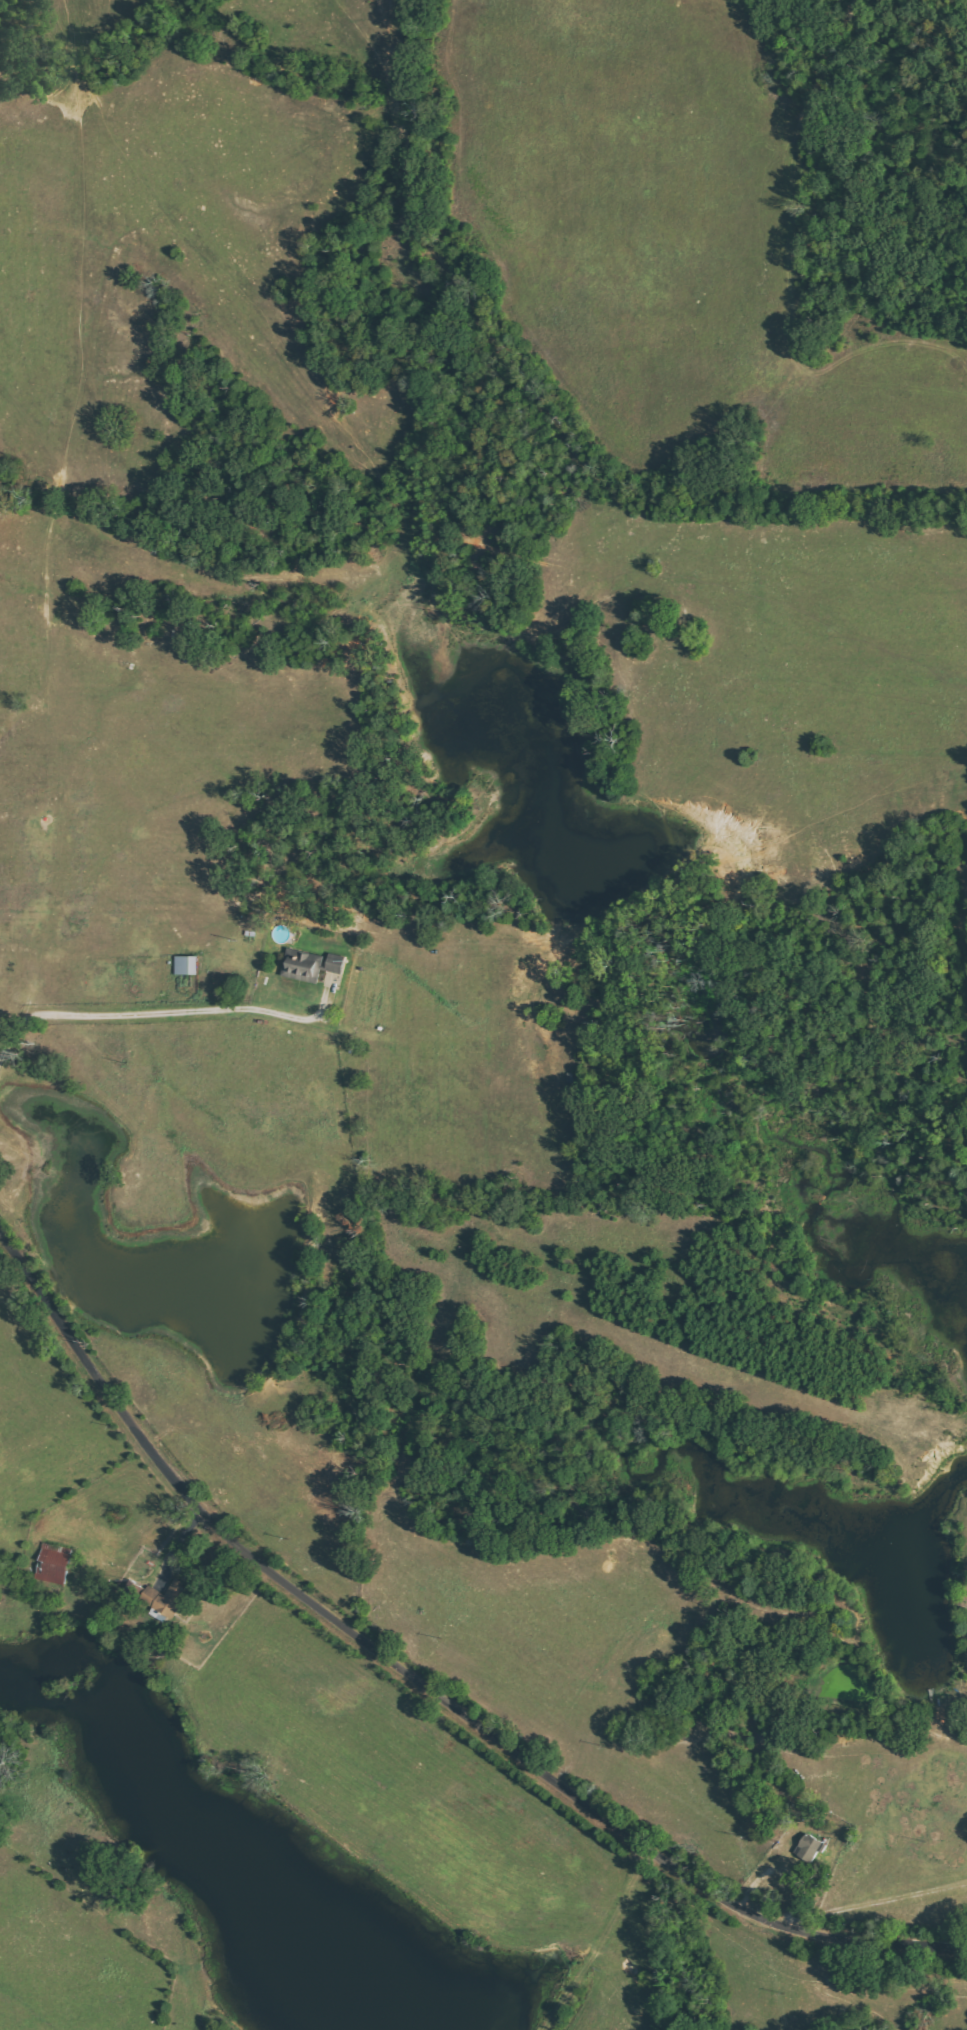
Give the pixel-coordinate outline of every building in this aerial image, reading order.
[(281,976),(315,983),(321,955),(286,948),(281,976)] [(325,971),(342,974),(346,956),(329,953),(325,971)] [(197,975),(197,955),(175,955),(175,975),(197,975)] [(36,1580),(65,1584),(70,1547),(41,1543),(36,1580)] [(147,1585),(139,1601),(174,1619),(189,1587),(173,1579),(166,1594),(147,1585)] [(139,1598),(143,1586),(128,1581),(124,1593),(139,1598)] [(794,1852),(815,1864),(826,1844),(806,1832),(794,1852)]
